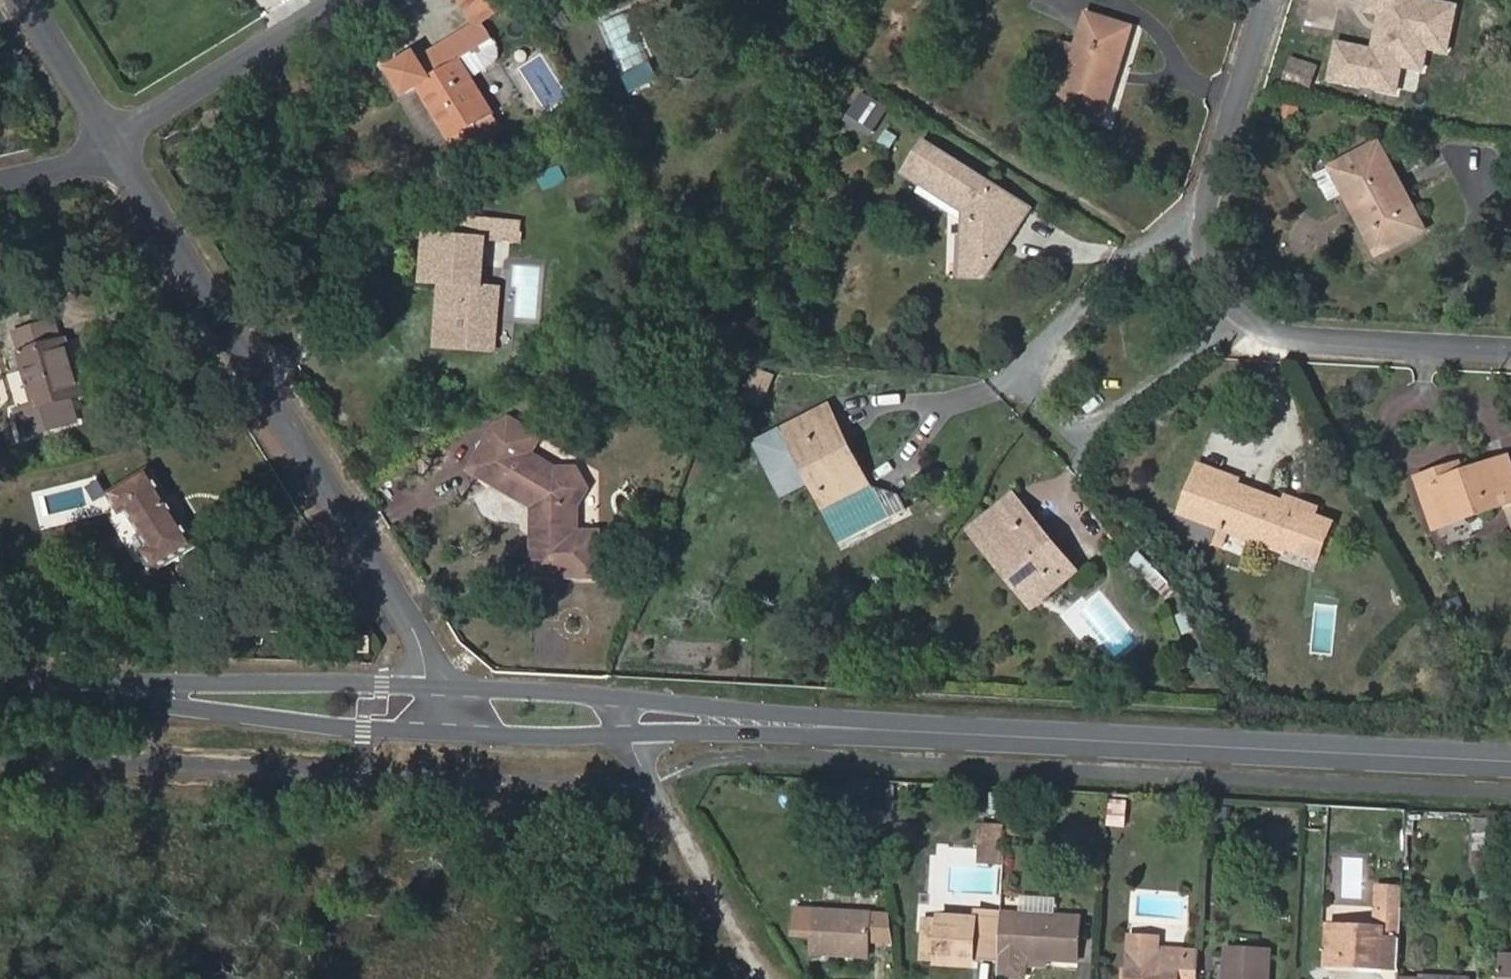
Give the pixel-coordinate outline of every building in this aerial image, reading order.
[(477,26),(421,61),(424,67),(442,56),(443,58),(489,29),(485,22),(470,0),(461,0),(477,26)] [(514,4),(512,0),(470,0),(485,22),(514,4)] [(1365,10),(1380,13),(1373,46),(1337,38),(1328,81),(1396,96),(1402,71),(1426,76),(1431,51),(1449,55),(1459,7),(1424,0),(1367,0),(1365,10)] [(1060,108),(1106,122),(1133,28),(1088,15),(1078,48),(1070,77),(1060,108)] [(498,112),(481,87),(506,72),(507,56),(489,29),(443,58),(442,56),(424,67),(421,61),(418,56),(394,71),(409,95),(421,87),(452,138),(498,112)] [(1064,42),(1055,72),(1070,77),(1078,48),(1064,42)] [(863,91),(849,121),(878,134),(892,105),(863,91)] [(583,113),(592,108),(586,99),(578,105),(583,113)] [(560,127),(578,116),(572,108),(555,119),(560,127)] [(877,144),(891,152),(901,135),(887,127),(877,144)] [(1410,197),(1409,196),(1396,170),(1381,142),(1333,167),(1378,253),(1425,228),(1410,197)] [(964,275),(988,276),(1029,208),(926,144),(908,173),(964,207),(964,275)] [(500,289),(483,287),(487,238),(518,240),(519,224),(465,219),(463,237),(429,235),(426,283),(446,284),(441,346),(495,351),(500,289)] [(71,398),(82,396),(65,339),(61,340),(56,322),(16,333),(38,408),(19,414),(25,436),(77,421),(71,398)] [(745,401),(762,407),(775,377),(757,371),(745,401)] [(828,511),(873,488),(831,406),(787,428),(759,442),(773,471),(801,456),(828,511)] [(580,468),(561,469),(533,454),(543,437),(512,417),(490,431),(469,469),(534,506),(534,576),(603,576),(601,531),(579,532),(578,506),(590,488),(580,468)] [(1510,459),(1463,475),(1459,465),(1421,478),(1437,526),(1509,504),(1510,509),(1510,463),(1510,459)] [(1330,521),(1315,516),(1318,506),(1286,496),(1284,501),(1239,486),(1240,481),(1198,467),(1182,516),(1284,550),(1286,546),(1317,557),(1330,521)] [(158,572),(198,547),(150,470),(111,494),(123,514),(129,510),(151,547),(146,552),(158,572)] [(1044,596),(992,530),(1023,504),(1015,495),(973,531),(1034,605),(1044,596)] [(1044,596),(1077,569),(1023,504),(992,530),(1044,596)] [(1155,587),(1165,580),(1140,554),(1131,562),(1155,587)] [(594,677),(607,678),(607,663),(595,663),(594,677)] [(1025,799),(1007,798),(1007,808),(1025,808),(1025,799)] [(1107,823),(1125,823),(1126,800),(1107,800),(1107,823)] [(1469,861),(1499,861),(1500,820),(1476,820),(1476,830),(1470,829),(1469,861)] [(977,858),(998,859),(1000,823),(978,822),(977,858)] [(1379,886),(1378,905),(1403,907),(1404,887),(1379,886)] [(1054,894),(1018,893),(1018,914),(1053,915),(1054,894)] [(1363,967),(1399,969),(1403,907),(1378,905),(1375,905),(1374,926),(1328,925),(1326,957),(1363,959),(1363,967)] [(868,956),(869,940),(871,914),(796,909),(796,927),(814,927),(813,953),(868,956)] [(993,963),(996,913),(996,910),(972,909),(972,919),(941,917),(941,920),(925,919),(922,963),(974,966),(974,962),(993,963)] [(1047,959),(1078,961),(1081,916),(1053,915),(1018,914),(996,913),(993,963),(992,975),(1017,976),(1017,965),(1017,957),(1047,959)] [(869,940),(893,941),(900,941),(893,919),(892,915),(871,914),(869,940)] [(1199,950),(1184,949),(1184,956),(1155,956),(1156,949),(1156,936),(1130,935),(1128,978),(1197,978),(1199,950)] [(893,958),(905,959),(900,941),(893,941),(893,958)] [(1271,950),(1226,948),(1225,978),(1270,978),(1271,950)] [(1017,965),(1046,967),(1047,959),(1017,957),(1017,965)] [(1326,957),(1325,965),(1363,967),(1363,959),(1326,957)] [(1499,967),(1499,978),(1510,978),(1510,968),(1499,967)]
